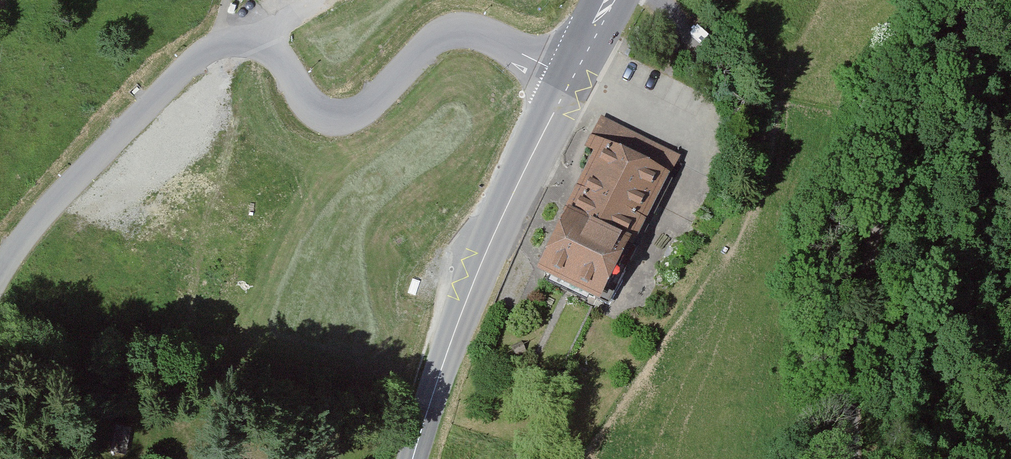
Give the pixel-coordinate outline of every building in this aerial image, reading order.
[(682,152),(605,117),(534,272),(610,307),(682,152)] [(131,426),(116,423),(111,450),(125,453),(131,426)]
